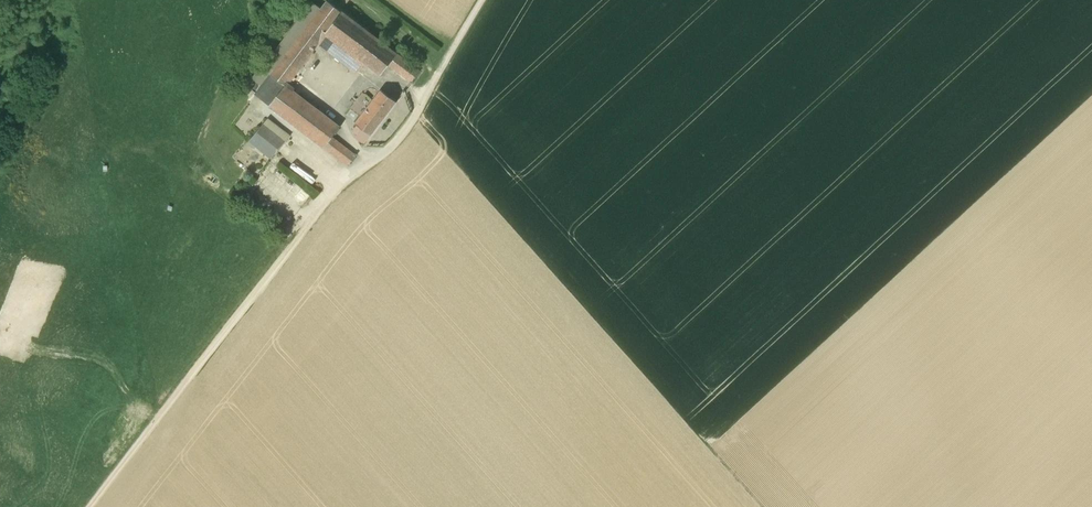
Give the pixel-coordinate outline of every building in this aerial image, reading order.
[(412,83),(413,81),(420,71),(408,61),(342,11),(328,0),(255,94),(270,105),(348,165),(355,156),(356,156),(357,154),(356,154),(355,153),(354,154),(332,137),(340,126),(294,90),(295,88),(289,83),(319,43),(357,73),(365,62),(381,74),(388,65),(412,83)] [(357,134),(355,136),(365,143),(397,101),(381,90),(355,122),(358,125),(352,131),(357,134)] [(291,135),(268,117),(249,141),(270,159),(285,141),(286,141),(291,135)]
